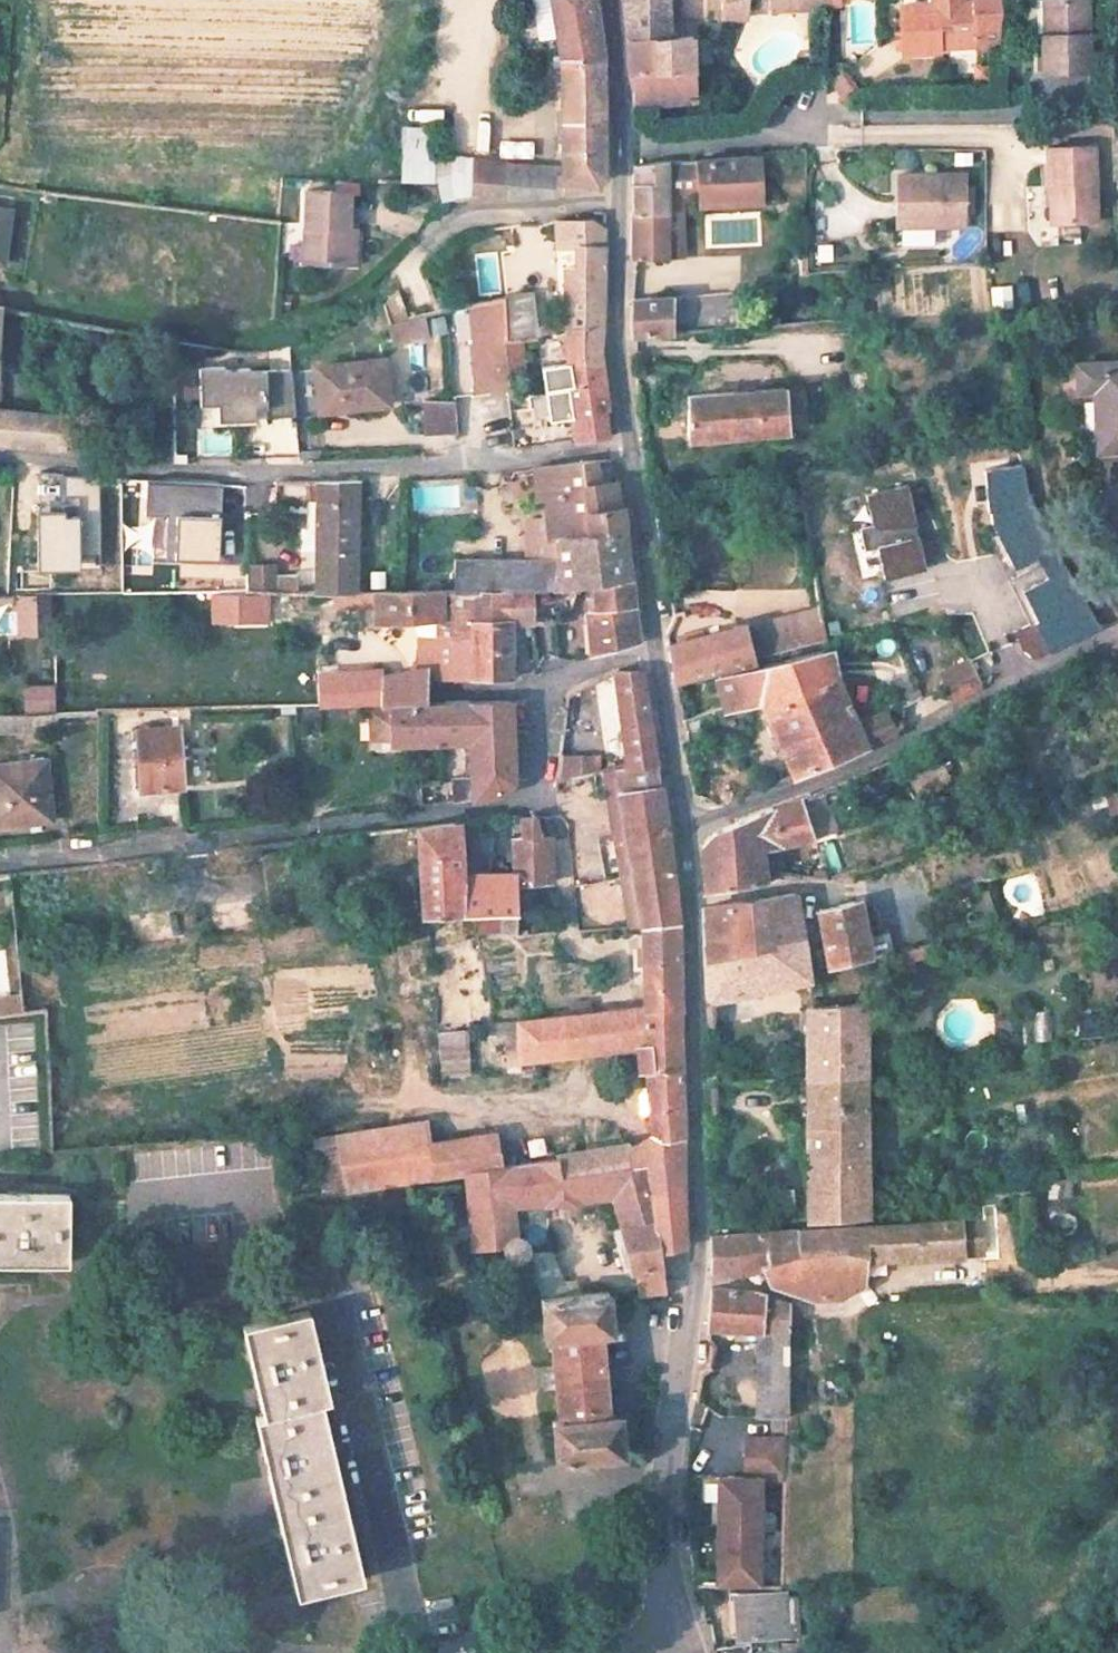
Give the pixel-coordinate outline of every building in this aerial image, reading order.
[(566,173),(559,174),(562,192),(586,186),(585,181),(593,185),(603,177),(602,50),(597,17),(594,0),(548,0),(566,173)] [(666,0),(621,0),(623,35),(667,32),(666,0)] [(746,15),(746,0),(721,0),(721,11),(746,15)] [(904,1),(906,49),(945,46),(944,38),(981,36),(982,45),(1006,43),(1006,0),(922,0),(904,1)] [(1054,0),(1045,0),(1047,34),(1056,34),(1054,0)] [(1049,72),(1095,70),(1093,0),(1054,0),(1056,34),(1047,34),(1049,72)] [(693,99),(689,31),(667,32),(623,35),(626,74),(629,74),(630,99),(693,99)] [(944,38),(945,46),(982,45),(981,36),(944,38)] [(976,49),(977,80),(908,82),(909,108),(929,108),(929,105),(1001,103),(1000,48),(976,49)] [(853,90),(851,72),(828,74),(830,92),(853,90)] [(471,147),(485,149),(489,123),(476,121),(471,147)] [(527,158),(527,144),(493,144),(493,158),(527,158)] [(1093,151),(1045,150),(1045,189),(1056,189),(1056,226),(1093,226),(1093,151)] [(758,155),(697,160),(700,196),(701,201),(760,200),(758,155)] [(559,174),(472,158),(475,198),(562,192),(559,174)] [(666,161),(633,168),(635,210),(632,210),(631,255),(664,256),(665,203),(680,203),(694,203),(694,196),(700,196),(697,160),(696,158),(666,161)] [(962,174),(895,171),(894,223),(961,224),(962,174)] [(1045,225),(1056,226),(1056,189),(1045,189),(1045,225)] [(348,192),(306,190),(303,264),(355,266),(356,231),(346,231),(348,192)] [(680,203),(665,203),(664,256),(678,256),(680,203)] [(0,209),(0,261),(5,262),(11,210),(0,209)] [(563,246),(565,270),(575,269),(579,247),(563,246)] [(575,269),(565,270),(567,329),(603,328),(603,248),(579,247),(575,269)] [(732,326),(730,290),(671,296),(675,330),(732,326)] [(387,319),(403,313),(397,293),(380,299),(387,319)] [(675,330),(671,296),(632,299),(632,324),(632,333),(675,330)] [(499,301),(503,345),(537,337),(534,299),(499,301)] [(509,391),(503,345),(499,301),(467,304),(472,346),(470,346),(476,395),(509,391)] [(384,321),(389,344),(426,336),(421,313),(384,321)] [(541,367),(545,391),(575,386),(604,378),(602,366),(603,328),(567,329),(565,344),(568,362),(541,367)] [(1080,361),(1081,386),(1098,386),(1100,447),(1117,446),(1117,359),(1080,361)] [(361,406),(389,403),(385,360),(316,367),(321,408),(361,404),(361,406)] [(218,367),(198,367),(199,405),(212,405),(212,421),(250,420),(249,403),(260,403),(261,416),(293,415),(289,369),(243,371),(243,368),(218,369),(218,367)] [(575,386),(545,391),(549,419),(572,416),(576,438),(608,435),(604,407),(608,404),(604,378),(575,386)] [(811,384),(681,395),(684,436),(813,426),(811,384)] [(422,403),(423,433),(457,430),(453,402),(422,403)] [(212,405),(199,405),(200,422),(212,421),(212,405)] [(66,415),(0,408),(0,440),(6,442),(63,448),(66,415)] [(292,418),(258,417),(257,452),(291,453),(292,418)] [(625,531),(621,505),(616,505),(613,481),(598,482),(597,460),(584,462),(587,535),(625,531)] [(584,462),(534,466),(538,498),(546,498),(551,539),(556,538),(587,535),(584,462)] [(317,590),(355,589),(359,479),(317,482),(317,551),(317,590)] [(81,481),(61,480),(60,502),(80,503),(81,481)] [(287,494),(307,494),(306,482),(274,480),(274,488),(287,494)] [(871,576),(921,567),(905,481),(855,490),(871,576)] [(303,551),(317,551),(317,482),(306,482),(307,494),(307,527),(304,527),(303,551)] [(949,516),(926,521),(931,543),(953,538),(949,516)] [(558,564),(552,585),(571,584),(571,592),(578,592),(577,583),(589,582),(630,579),(625,531),(587,535),(556,538),(558,556),(558,564)] [(558,564),(558,556),(514,557),(515,558),(454,559),(455,588),(494,587),(552,585),(558,564)] [(48,590),(56,590),(77,590),(78,565),(14,565),(13,590),(19,590),(48,590)] [(252,566),(252,590),(272,590),(272,577),(273,566),(252,566)] [(287,590),(286,576),(272,577),(272,590),(287,590)] [(295,576),(286,576),(287,590),(295,590),(295,576)] [(630,579),(589,582),(591,608),(585,608),(590,655),(637,644),(630,579)] [(529,621),(552,621),(552,585),(494,587),(493,621),(505,621),(529,621)] [(373,589),(373,619),(412,619),(442,614),(440,636),(419,636),(417,673),(429,683),(453,677),(456,621),(493,621),(494,587),(455,588),(373,589)] [(18,631),(48,631),(48,590),(19,590),(18,631)] [(788,651),(779,614),(669,643),(674,680),(788,651)] [(454,677),(510,676),(505,621),(493,621),(456,621),(453,677),(454,677)] [(798,687),(835,675),(830,648),(790,657),(795,675),(798,687)] [(758,665),(761,698),(798,687),(795,675),(790,657),(758,665)] [(936,673),(949,703),(981,688),(968,661),(936,673)] [(720,676),(725,708),(761,698),(758,665),(720,676)] [(643,673),(614,669),(629,763),(659,763),(643,673)] [(380,673),(318,670),(319,702),(389,699),(423,698),(429,683),(417,673),(380,673)] [(830,760),(893,734),(885,711),(854,721),(835,675),(798,687),(799,687),(830,760)] [(20,683),(19,710),(51,711),(52,684),(20,683)] [(822,763),(830,760),(799,687),(798,687),(761,698),(762,708),(793,774),(822,763)] [(449,740),(469,740),(470,772),(472,798),(498,795),(511,782),(507,701),(423,698),(389,699),(389,737),(449,740)] [(181,728),(138,730),(141,789),(184,785),(181,728)] [(469,740),(449,740),(451,774),(470,772),(469,740)] [(592,752),(557,757),(553,782),(595,771),(592,752)] [(0,761),(0,821),(50,817),(45,757),(0,761)] [(630,772),(617,775),(642,929),(682,923),(682,916),(661,785),(659,763),(629,763),(630,772)] [(241,773),(247,814),(285,808),(279,767),(241,773)] [(760,851),(812,839),(796,799),(770,809),(769,808),(711,831),(702,846),(703,888),(763,881),(765,881),(760,851)] [(458,872),(454,824),(414,828),(421,913),(477,908),(511,905),(511,882),(548,881),(546,836),(519,837),(508,837),(510,869),(458,872)] [(515,937),(555,933),(548,881),(511,882),(511,905),(513,937),(515,937)] [(802,938),(794,894),(764,898),(766,946),(802,938)] [(764,898),(703,905),(704,959),(766,946),(764,898)] [(853,899),(814,911),(821,934),(830,966),(870,956),(853,899)] [(513,937),(511,905),(477,908),(479,940),(513,937)] [(642,929),(646,1010),(680,1010),(682,923),(642,929)] [(711,999),(812,981),(802,938),(766,946),(704,959),(704,994),(711,999)] [(431,989),(466,987),(465,969),(430,971),(431,989)] [(430,1072),(467,1071),(467,991),(429,991),(430,1072)] [(867,1005),(807,1008),(807,1077),(867,1075),(867,1005)] [(518,1057),(637,1047),(640,1074),(651,1073),(650,1133),(660,1139),(681,1137),(680,1010),(646,1010),(517,1018),(518,1057)] [(807,1077),(807,1219),(867,1218),(867,1075),(807,1077)] [(326,1138),(335,1190),(392,1182),(410,1179),(466,1172),(497,1167),(493,1140),(430,1149),(425,1110),(325,1124),(326,1138)] [(650,1133),(630,1141),(633,1164),(647,1161),(650,1179),(659,1243),(683,1242),(681,1137),(660,1139),(650,1133)] [(633,1164),(630,1141),(557,1157),(557,1159),(561,1179),(633,1164)] [(577,1199),(610,1196),(625,1184),(650,1179),(647,1161),(633,1164),(561,1179),(557,1159),(497,1167),(500,1204),(509,1204),(509,1206),(543,1202),(544,1204),(577,1201),(577,1199)] [(513,1240),(509,1206),(509,1204),(500,1204),(497,1167),(466,1172),(472,1243),(506,1245),(506,1246),(505,1247),(505,1248),(505,1250),(506,1251),(506,1252),(506,1253),(507,1254),(507,1255),(508,1256),(509,1257),(510,1258),(511,1258),(512,1259),(513,1259),(515,1259),(516,1259),(517,1259),(518,1259),(520,1258),(523,1255),(525,1252),(525,1250),(525,1248),(525,1247),(524,1246),(524,1245),(524,1244),(523,1243),(522,1242),(521,1242),(520,1241),(519,1241),(518,1240),(517,1240),(516,1240),(515,1240),(514,1240),(513,1240)] [(625,1184),(610,1196),(620,1227),(614,1228),(619,1243),(616,1243),(623,1267),(632,1265),(632,1267),(636,1267),(660,1264),(660,1265),(662,1264),(660,1253),(659,1243),(650,1179),(625,1184)] [(0,1193),(0,1260),(68,1262),(70,1193),(0,1193)] [(961,1222),(947,1223),(948,1258),(963,1258),(961,1222)] [(867,1226),(820,1228),(820,1256),(865,1250),(883,1255),(918,1255),(932,1258),(948,1258),(947,1223),(867,1226)] [(709,1270),(740,1273),(759,1267),(820,1256),(820,1228),(711,1236),(709,1270)] [(807,1297),(839,1297),(863,1282),(865,1250),(820,1256),(759,1267),(765,1281),(773,1284),(807,1278),(807,1297)] [(549,1253),(523,1255),(534,1280),(560,1278),(549,1253)] [(660,1264),(636,1267),(639,1290),(665,1291),(662,1264),(660,1265),(660,1264)] [(705,1327),(757,1332),(756,1395),(786,1398),(789,1303),(772,1297),(755,1291),(711,1290),(705,1327)] [(608,1291),(541,1295),(544,1335),(549,1335),(559,1429),(552,1430),(554,1459),(621,1453),(618,1415),(608,1416),(601,1332),(611,1330),(608,1291)] [(308,1307),(241,1324),(260,1413),(253,1415),(291,1593),(358,1579),(320,1399),(329,1398),(308,1307)] [(756,1395),(756,1418),(785,1420),(786,1398),(756,1395)] [(784,1443),(744,1442),(743,1479),(759,1479),(783,1480),(784,1443)] [(743,1479),(717,1478),(715,1584),(756,1585),(759,1479),(743,1479)] [(786,1593),(739,1592),(739,1633),(786,1634),(786,1593)] [(487,1651),(480,1627),(462,1634),(468,1652),(482,1652),(487,1651)]
